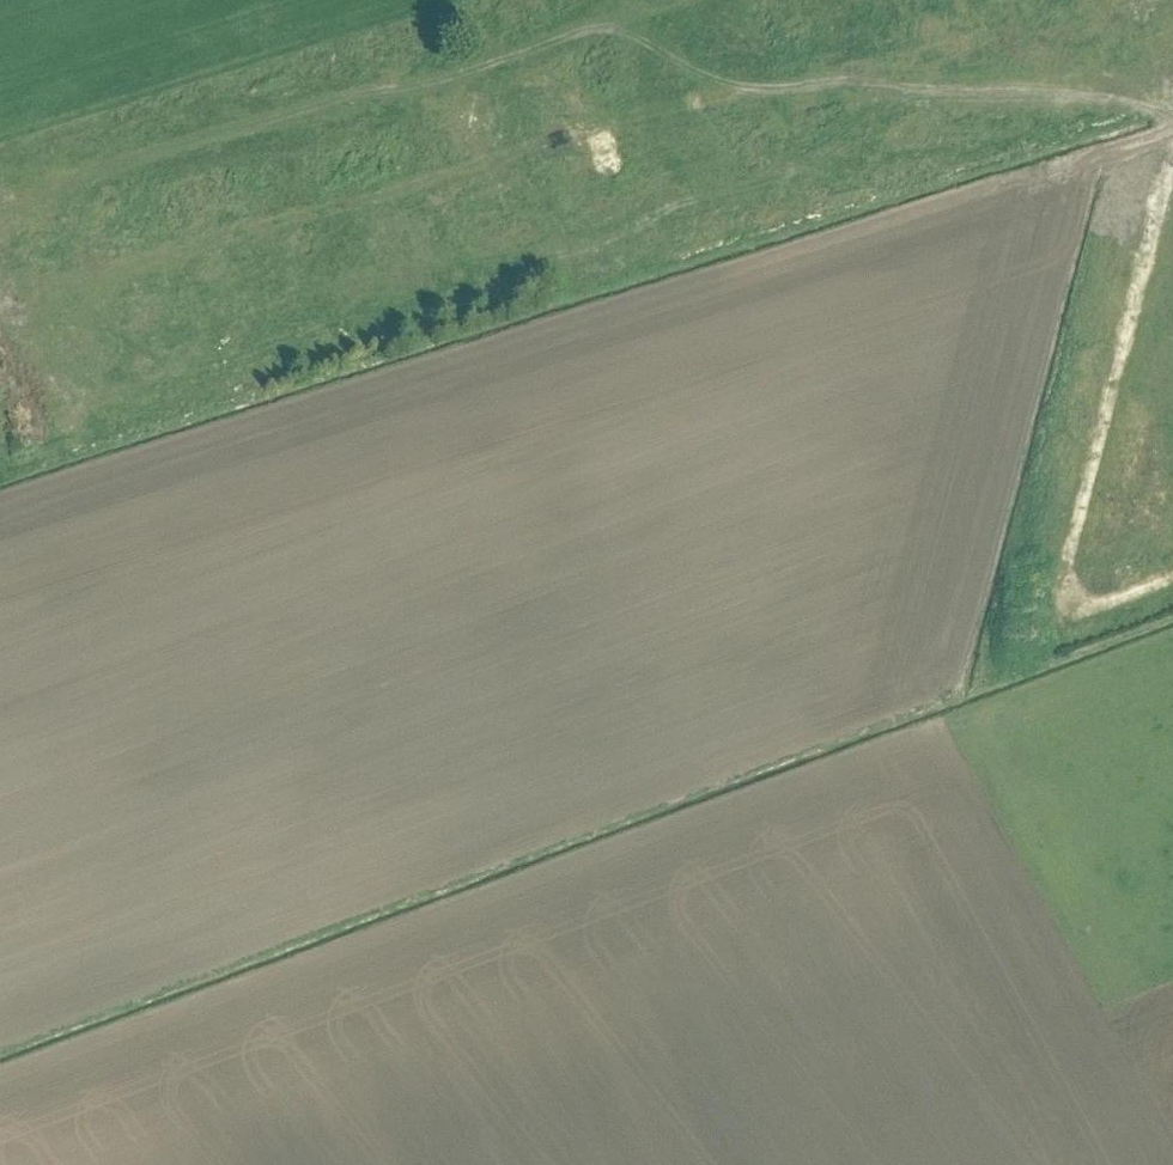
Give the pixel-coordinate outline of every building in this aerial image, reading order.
[(490,85),(477,95),(488,107),(500,97),(490,85)]
